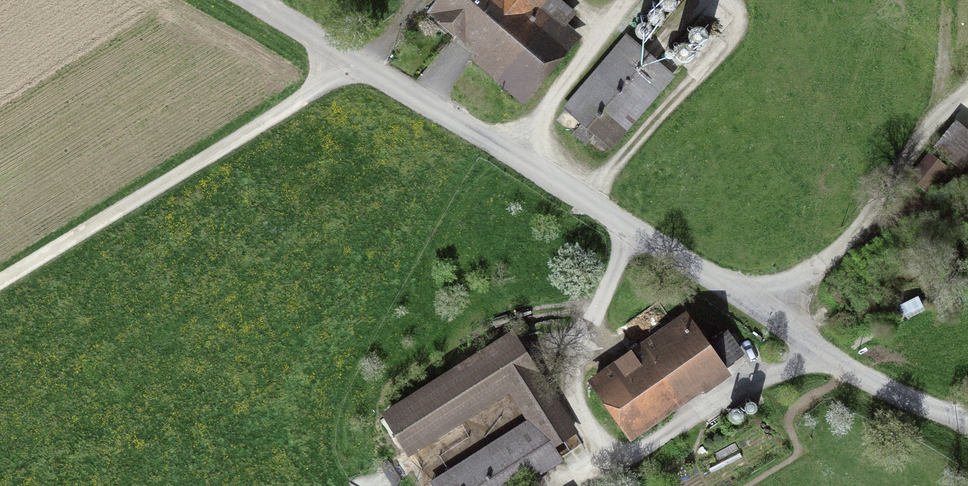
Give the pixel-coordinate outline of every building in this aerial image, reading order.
[(482,0),(446,0),(430,21),(528,98),(567,47),(533,20),(549,0),(495,0),(490,6),(482,0)] [(669,80),(626,42),(566,111),(610,148),(669,80)] [(955,120),(933,147),(963,171),(967,165),(967,131),(955,120)] [(948,168),(928,152),(909,176),(928,192),(948,168)] [(723,377),(685,324),(594,388),(631,441),(723,377)] [(528,424),(432,485),(515,485),(558,458),(551,447),(573,434),(512,338),(384,419),(408,456),(508,392),(528,424)]
